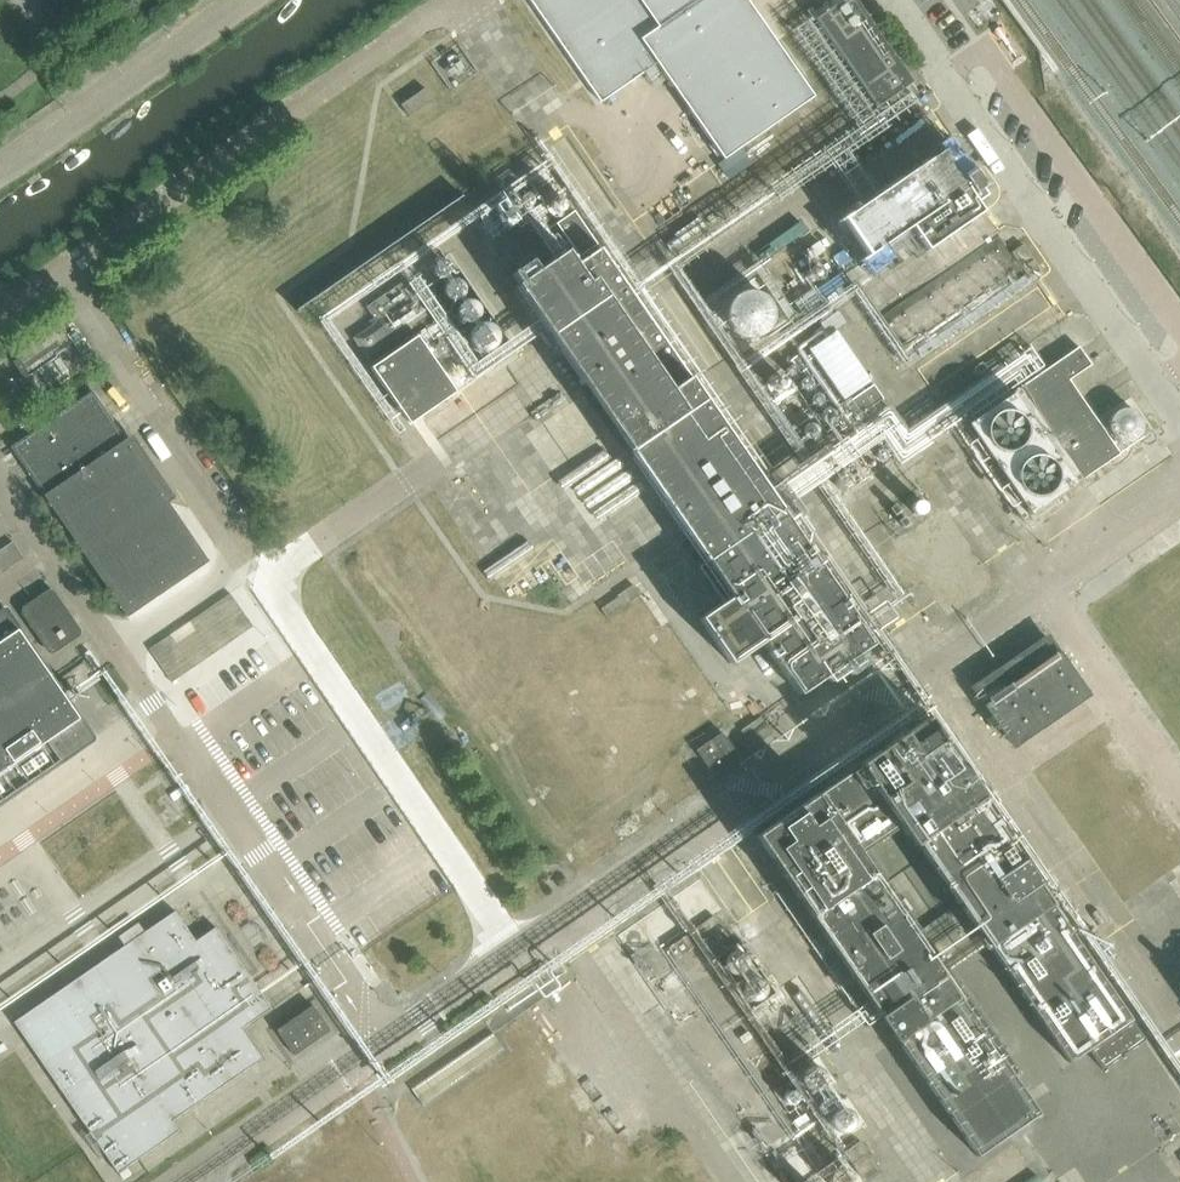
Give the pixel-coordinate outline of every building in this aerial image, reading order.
[(599,102),(656,63),(722,161),(814,99),(747,0),(530,0),(599,102)] [(870,97),(869,98),(878,110),(914,85),(856,0),(847,0),(817,21),(867,94),(867,93),(870,97)] [(425,89),(401,105),(409,117),(433,101),(425,89)] [(975,173),(973,174),(974,176),(966,181),(965,180),(963,181),(944,153),(852,216),(851,216),(839,224),(840,225),(836,227),(871,277),(888,266),(878,252),(880,251),(880,250),(911,228),(929,254),(986,215),(973,196),(974,196),(979,205),(991,197),(975,173)] [(597,246),(594,240),(576,213),(558,226),(581,258),(597,247),(596,246),(597,246)] [(1038,266),(1023,245),(1011,253),(1026,275),(1038,266)] [(567,251),(517,286),(702,556),(706,562),(700,567),(723,602),(699,619),(731,665),(763,643),(799,695),(873,645),(825,573),(781,510),(719,420),(601,249),(577,265),(567,251)] [(367,307),(377,322),(353,338),(367,359),(430,316),(406,281),(367,307)] [(419,336),(372,369),(411,427),(458,394),(458,393),(426,347),(419,336)] [(19,358),(13,362),(22,376),(14,382),(28,404),(36,399),(38,401),(78,371),(58,341),(24,364),(21,359),(20,360),(19,358)] [(1080,347),(960,430),(1024,522),(1083,481),(1121,454),(1098,421),(1070,380),(1092,365),(1080,347)] [(93,392),(11,447),(38,488),(56,513),(59,518),(67,530),(70,535),(111,594),(115,600),(127,618),(198,570),(209,562),(167,501),(93,392)] [(46,783),(41,775),(93,740),(4,610),(0,613),(0,804),(15,794),(20,801),(46,783)] [(70,622),(44,640),(51,651),(77,633),(70,622)] [(1048,638),(975,689),(1015,747),(1088,696),(1048,638)] [(856,766),(817,793),(860,856),(900,829),(912,848),(916,845),(1014,986),(1069,1068),(1088,1055),(1102,1075),(1145,1045),(1076,943),(979,802),(982,799),(926,718),(904,734),(879,750),(877,747),(876,748),(877,749),(879,751),(860,763),(859,761),(860,761),(859,760),(858,761),(860,764),(856,766)] [(722,733),(697,750),(713,775),(739,757),(722,733)] [(759,833),(754,836),(880,1019),(977,1160),(1039,1117),(943,976),(860,856),(817,793),(771,825),(769,822),(761,828),(757,831),(759,833)] [(175,911),(14,1022),(118,1173),(180,1131),(173,1121),(263,1059),(242,1029),(272,1009),(216,927),(196,941),(175,911)] [(716,917),(698,930),(705,941),(724,928),(716,917)] [(690,936),(672,949),(680,960),(698,948),(690,936)] [(313,1005),(277,1030),(294,1056),(331,1031),(313,1005)] [(128,1168),(119,1174),(123,1179),(132,1174),(128,1168)]
